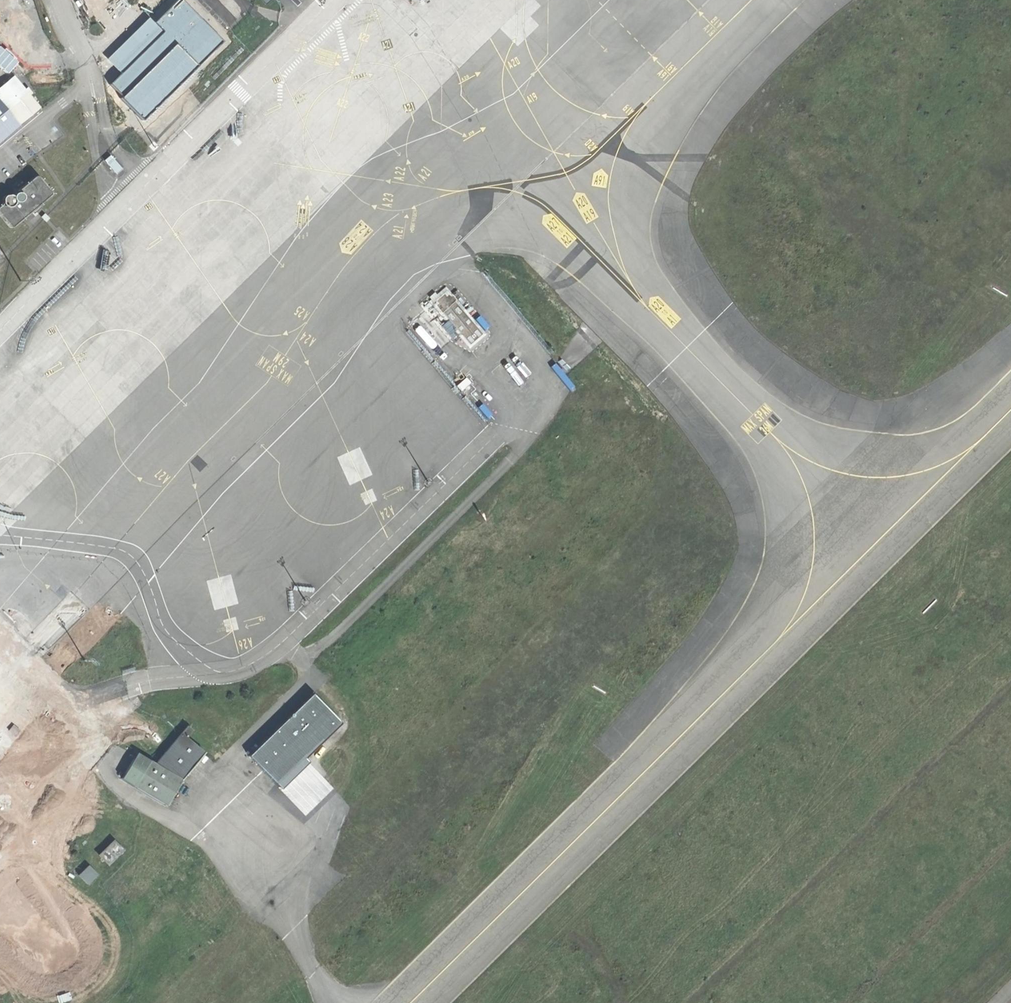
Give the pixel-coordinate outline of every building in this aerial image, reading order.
[(108,60),(121,74),(111,85),(146,119),(223,41),(183,0),(179,0),(156,22),(151,17),(108,60)] [(11,135),(41,108),(30,94),(33,93),(29,87),(26,89),(15,76),(0,88),(0,144),(11,135)] [(54,197),(55,195),(55,193),(42,178),(40,176),(38,176),(19,191),(20,193),(16,196),(15,195),(12,194),(9,195),(6,197),(5,200),(6,203),(0,208),(0,212),(12,227),(14,228),(16,228),(54,197)] [(487,333),(447,285),(424,305),(452,339),(461,334),(472,346),(487,333)] [(308,756),(342,722),(314,693),(250,756),(278,785),(308,756)] [(183,779),(205,753),(206,752),(189,737),(194,730),(188,726),(181,733),(156,763),(183,779)] [(167,806),(183,779),(156,763),(138,753),(136,755),(122,779),(167,806)] [(109,865),(124,850),(114,839),(98,854),(109,865)] [(88,885),(98,875),(90,866),(79,876),(88,885)]
